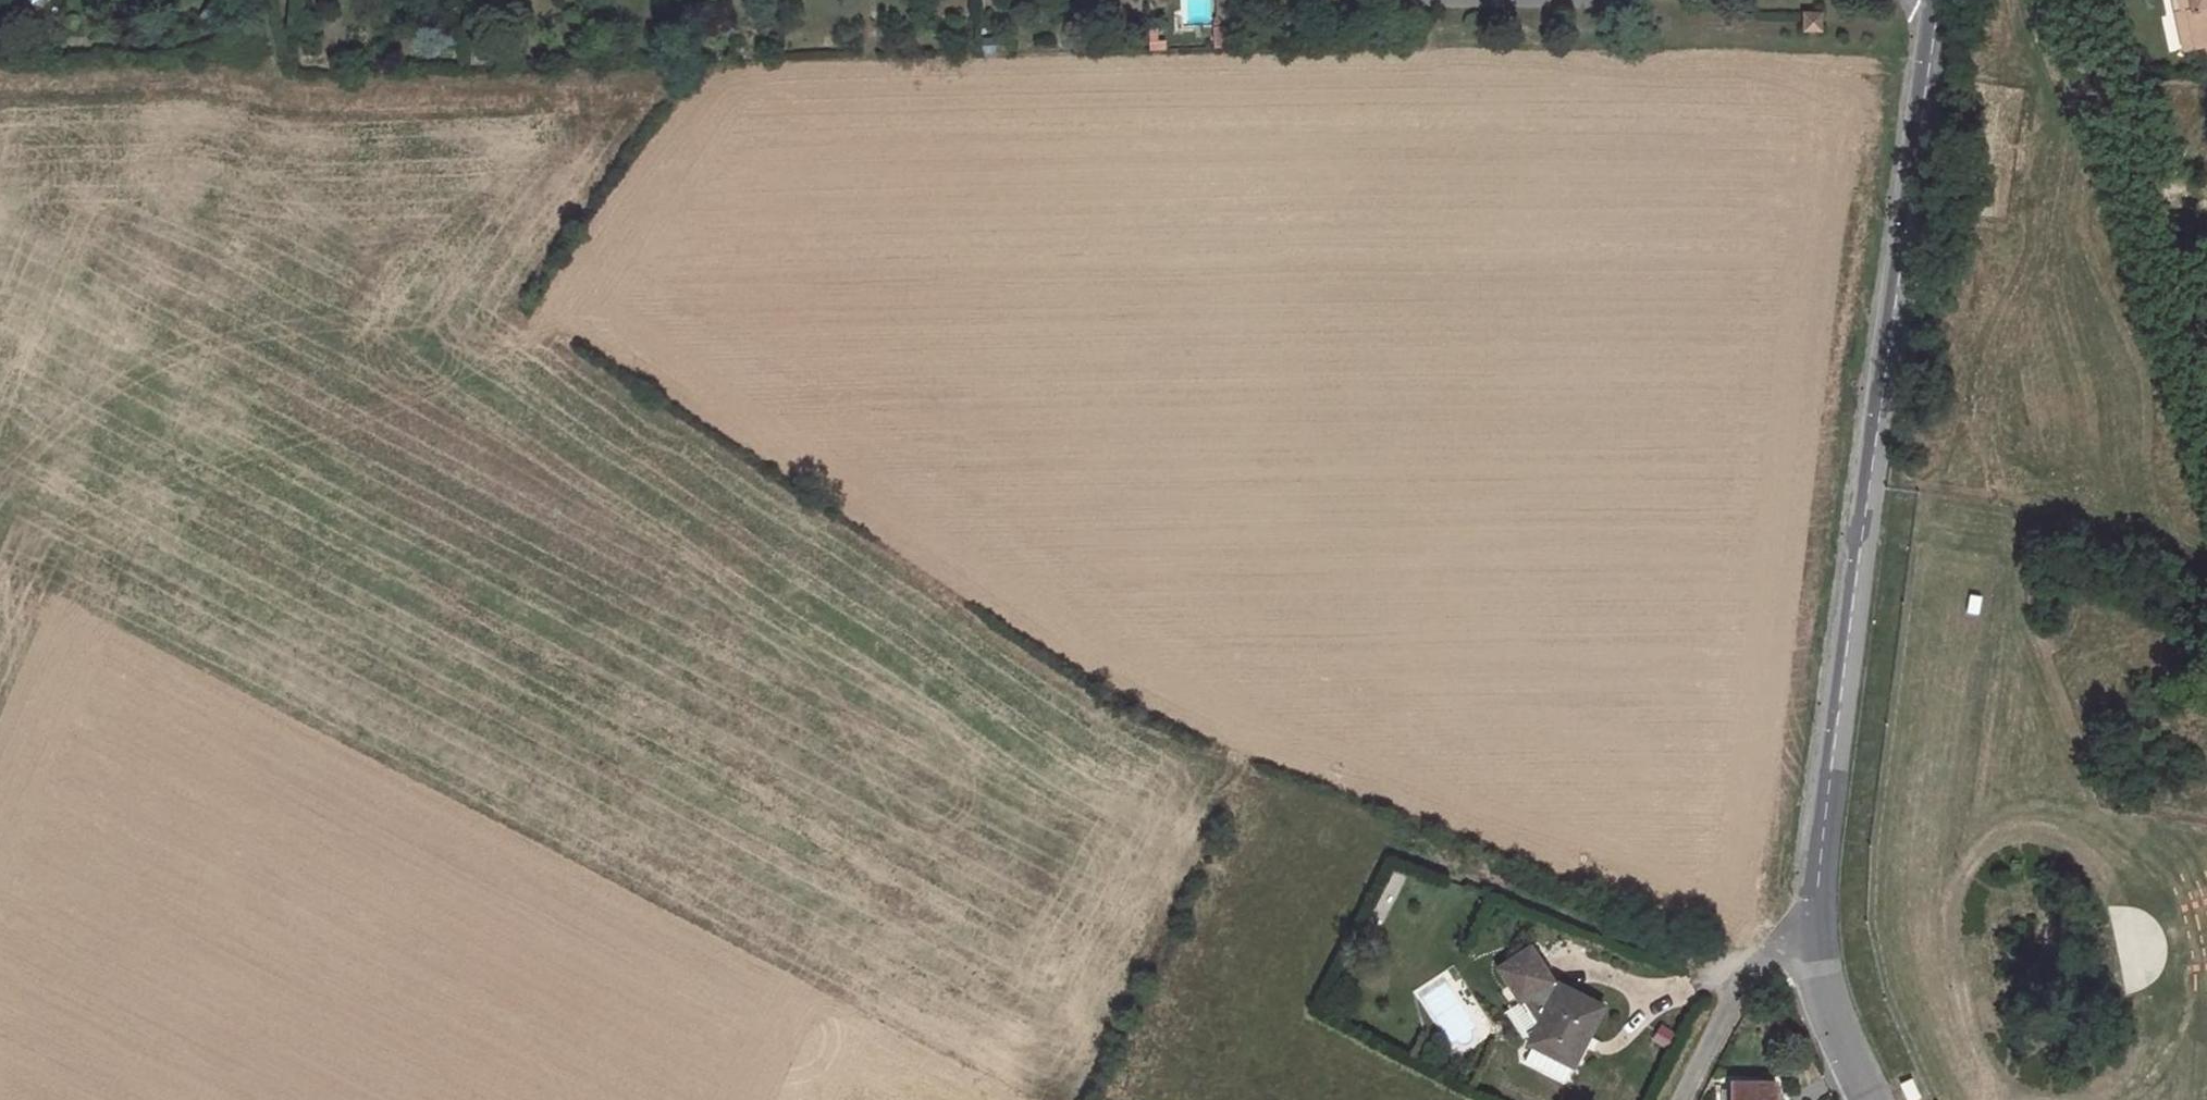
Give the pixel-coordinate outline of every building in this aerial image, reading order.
[(2181,13),(2187,11),(2194,47),(2206,45),(2206,0),(2178,0),(2181,13)] [(1802,11),(1802,32),(1823,32),(1824,12),(1802,11)] [(2187,11),(2181,13),(2175,14),(2183,50),(2194,47),(2187,11)] [(1552,982),(1530,948),(1500,968),(1537,1027),(1529,1044),(1532,1046),(1524,1061),(1564,1082),(1602,1007),(1552,982)] [(1732,1099),(1775,1099),(1776,1083),(1732,1083),(1732,1099)]
